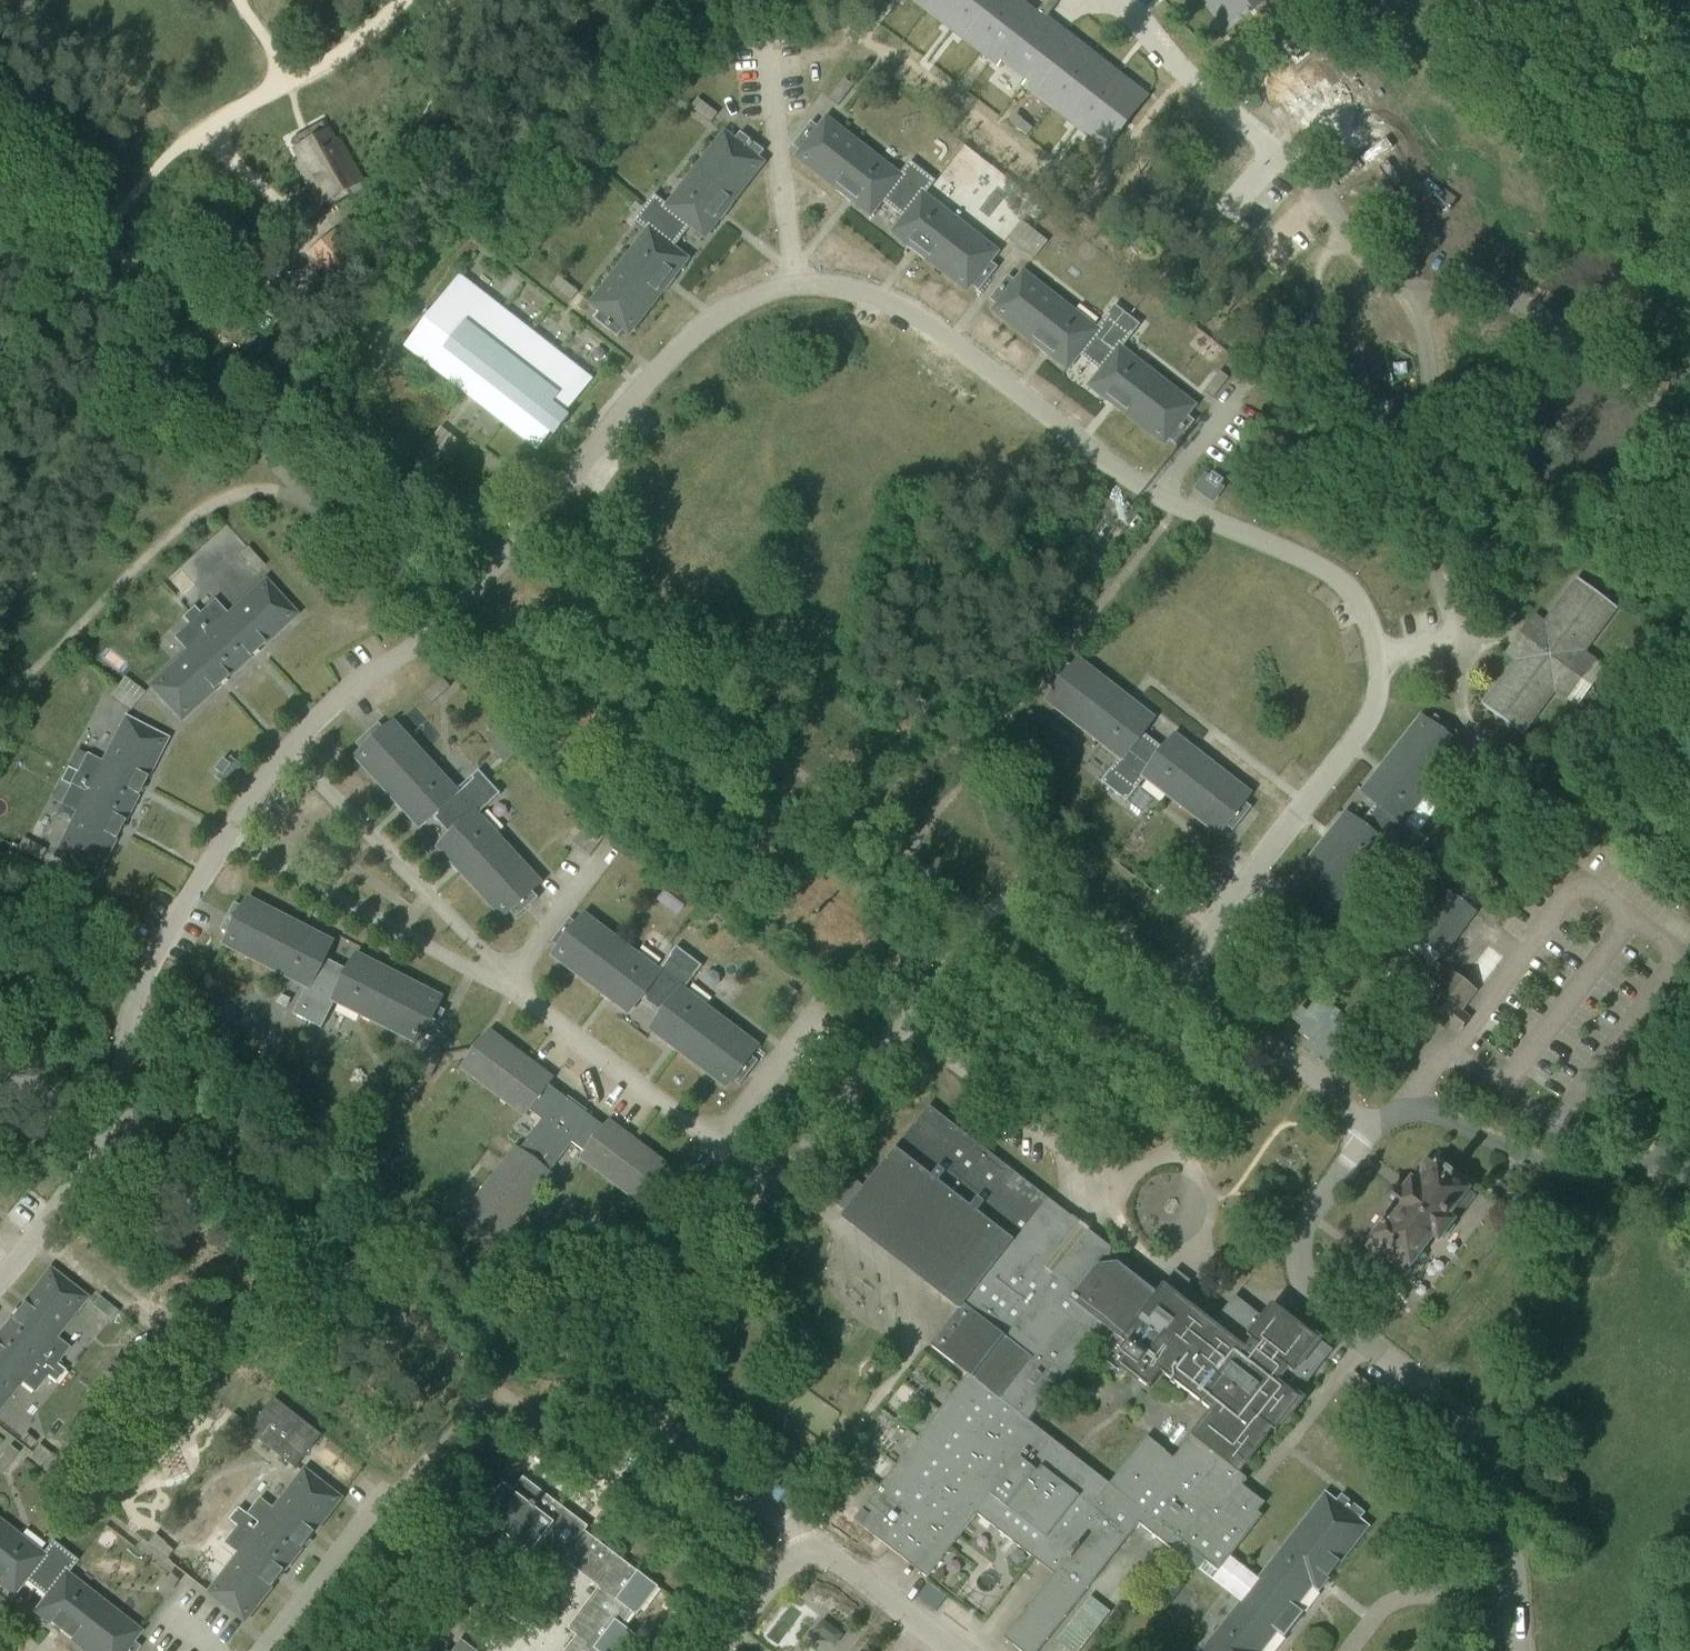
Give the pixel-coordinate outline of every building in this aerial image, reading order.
[(1002,63),(1005,59),(1029,78),(1026,82),(1023,86),(1105,149),(1146,96),(1047,19),(1037,12),(1031,20),(1015,8),(1021,0),(913,0),(953,31),(999,67),(1002,63)] [(1233,29),(1265,0),(1207,0),(1233,29)] [(1356,93),(1324,51),(1307,63),(1300,54),(1277,71),(1336,149),(1361,130),(1366,137),(1395,114),(1370,82),(1356,93)] [(845,79),(829,99),(838,106),(854,86),(845,79)] [(698,99),(691,108),(711,123),(718,114),(698,99)] [(894,231),(919,251),(968,290),(972,285),(980,291),(998,267),(990,261),(997,251),(924,194),(935,180),(909,160),(898,175),(826,118),(819,127),(811,121),(793,145),(801,151),(797,156),(872,214),(882,200),(904,217),(894,231)] [(1022,120),(1016,127),(1026,135),(1032,128),(1022,120)] [(310,191),(316,202),(318,205),(362,180),(340,141),(333,140),(329,130),(310,141),(293,150),(298,159),(296,166),(310,191)] [(599,309),(593,317),(618,337),(624,329),(629,333),(687,258),(674,247),(691,225),(704,236),(724,211),(763,162),(758,158),(764,150),(741,132),(735,140),(726,132),(668,205),(654,194),(634,219),(648,230),(591,303),(599,309)] [(1021,221),(1008,239),(1034,259),(1048,242),(1021,221)] [(1595,227),(1584,236),(1590,244),(1601,235),(1595,227)] [(336,231),(305,256),(337,295),(367,270),(359,260),(336,231)] [(994,310),(1043,348),(1068,368),(1079,354),(1101,371),(1090,385),(1165,443),(1169,438),(1177,444),(1195,421),(1187,415),(1194,406),(1121,349),(1138,328),(1112,308),(1096,329),(1023,272),(1016,281),(1008,275),(990,299),(997,305),(994,310)] [(460,276),(406,346),(538,449),(551,433),(555,436),(570,417),(566,414),(592,380),(460,276)] [(579,293),(559,277),(552,286),(572,302),(579,293)] [(1388,308),(1397,321),(1408,314),(1399,301),(1388,308)] [(86,369),(81,375),(94,385),(99,378),(86,369)] [(1219,371),(1203,391),(1213,398),(1228,378),(1219,371)] [(449,460),(428,444),(414,462),(435,477),(449,460)] [(1213,472),(1210,476),(1206,481),(1217,490),(1221,485),(1224,481),(1213,472)] [(248,547),(239,555),(256,574),(264,566),(248,547)] [(1578,578),(1539,631),(1483,705),(1522,734),(1555,690),(1567,699),(1595,660),(1584,651),(1617,607),(1578,578)] [(202,639),(150,686),(180,719),(227,677),(296,614),(266,581),(214,629),(194,607),(183,617),(202,639)] [(1250,793),(1201,755),(1175,735),(1165,749),(1142,732),(1153,718),(1079,660),(1073,667),(1065,661),(1047,685),(1054,691),(1047,700),(1120,757),(1101,781),(1127,801),(1146,777),(1218,834),(1225,825),(1234,831),(1252,807),(1244,801),(1250,793)] [(124,678),(110,696),(130,712),(144,693),(124,678)] [(442,678),(424,695),(431,704),(450,687),(442,678)] [(1421,717),(1383,766),(1363,791),(1377,802),(1360,824),(1346,813),(1288,888),(1295,894),(1289,902),(1313,920),(1319,912),(1328,919),(1385,846),(1409,865),(1429,840),(1405,821),(1462,748),(1453,741),(1459,733),(1435,715),(1429,723),(1421,717)] [(166,739),(126,719),(94,781),(68,768),(60,782),(87,795),(54,857),(94,877),(139,792),(166,739)] [(394,723),(393,723),(386,730),(379,723),(357,743),(363,750),(356,757),(420,827),(433,815),(452,835),(439,847),(503,917),(510,910),(517,918),(539,897),(532,890),(541,882),(478,814),(500,793),(479,770),(456,790),(394,723)] [(502,740),(492,750),(504,763),(515,754),(502,740)] [(1495,761),(1475,746),(1468,756),(1488,771),(1495,761)] [(224,775),(232,765),(224,758),(215,769),(224,775)] [(1465,826),(1451,816),(1446,824),(1421,808),(1411,824),(1450,849),(1465,826)] [(593,816),(572,843),(590,856),(610,830),(593,816)] [(45,850),(22,839),(17,849),(40,861),(45,850)] [(1444,958),(1478,912),(1448,889),(1414,935),(1444,958)] [(441,997),(386,969),(357,954),(349,970),(324,957),(332,941),(248,898),(244,907),(235,902),(221,929),(230,934),(225,944),(307,986),(293,1014),(322,1028),(336,1001),(418,1043),(424,1033),(433,1037),(446,1011),(437,1006),(441,997)] [(571,918),(552,942),(560,948),(554,955),(629,1012),(640,999),(662,1016),(651,1029),(727,1087),(733,1079),(741,1085),(759,1061),(751,1055),(758,1046),(685,991),(704,967),(679,947),(660,971),(586,915),(579,924),(571,918)] [(1453,972),(1423,1011),(1446,1029),(1450,1023),(1459,1031),(1470,1017),(1460,1011),(1476,990),(1453,972)] [(1306,1046),(1338,1071),(1364,1037),(1338,1018),(1342,1012),(1319,995),(1308,1011),(1301,1006),(1292,1018),(1304,1027),(1299,1031),(1311,1039),(1306,1046)] [(551,1078),(527,1059),(491,1032),(464,1068),(538,1124),(463,1224),(496,1250),(552,1175),(549,1173),(572,1142),(587,1153),(583,1158),(644,1204),(671,1168),(610,1122),(607,1128),(587,1113),(588,1110),(569,1096),(567,1098),(548,1083),(551,1078)] [(432,1049),(421,1072),(431,1077),(443,1055),(432,1049)] [(875,1492),(854,1519),(928,1577),(979,1513),(1055,1573),(1005,1637),(1022,1650),(1039,1650),(1140,1523),(1243,1602),(1226,1624),(1223,1622),(1213,1636),(1215,1638),(1205,1650),(1260,1650),(1259,1650),(1276,1628),(1285,1636),(1304,1611),(1295,1604),(1312,1582),(1319,1587),(1367,1525),(1359,1519),(1366,1511),(1342,1493),(1336,1501),(1326,1494),(1289,1542),(1286,1541),(1276,1554),(1278,1556),(1261,1578),(1231,1555),(1263,1515),(1235,1493),(1247,1478),(1238,1471),(1272,1427),(1278,1432),(1302,1399),(1279,1381),(1289,1369),(1308,1384),(1334,1350),(1274,1303),(1248,1336),(1170,1272),(1156,1291),(1131,1272),(1134,1268),(1089,1231),(1069,1256),(1061,1249),(1080,1224),(931,1105),(865,1186),(846,1211),(843,1215),(844,1216),(847,1213),(962,1305),(931,1345),(968,1374),(875,1492)] [(1448,1169),(1446,1171),(1427,1157),(1426,1159),(1428,1160),(1404,1192),(1402,1189),(1396,1187),(1394,1188),(1392,1189),(1390,1193),(1388,1196),(1388,1199),(1391,1202),(1398,1208),(1391,1217),(1387,1214),(1372,1234),(1375,1237),(1370,1244),(1385,1255),(1384,1257),(1385,1264),(1396,1273),(1406,1273),(1416,1260),(1420,1260),(1426,1252),(1425,1247),(1435,1235),(1442,1239),(1459,1218),(1462,1220),(1471,1209),(1469,1207),(1478,1194),(1456,1178),(1457,1176),(1457,1173),(1450,1168),(1448,1169)] [(846,1211),(865,1186),(852,1176),(833,1200),(846,1211)] [(33,1364),(56,1382),(65,1370),(42,1352),(85,1296),(51,1270),(18,1310),(0,1334),(0,1407),(33,1364)] [(97,1297),(91,1305),(111,1321),(118,1312),(97,1297)] [(800,1400),(817,1419),(836,1402),(818,1383),(800,1400)] [(249,1431),(296,1468),(323,1435),(275,1398),(249,1431)] [(20,1440),(31,1449),(37,1443),(26,1434),(20,1440)] [(59,1460),(39,1445),(32,1454),(52,1469),(59,1460)] [(0,1457),(0,1471),(2,1473),(18,1453),(9,1446),(0,1457)] [(254,1538),(211,1593),(246,1620),(303,1547),(341,1498),(306,1470),(263,1526),(240,1507),(231,1520),(254,1538)] [(577,1517),(524,1477),(514,1490),(504,1483),(481,1514),(533,1553),(541,1542),(599,1586),(568,1628),(577,1635),(565,1650),(625,1650),(637,1635),(624,1625),(634,1612),(638,1615),(659,1587),(638,1571),(586,1531),(589,1526),(577,1517)] [(137,1629),(67,1574),(78,1560),(53,1541),(42,1554),(0,1522),(0,1583),(14,1594),(25,1579),(47,1597),(36,1611),(87,1650),(137,1650),(141,1647),(133,1641),(140,1631),(137,1629)] [(154,1534),(146,1544),(166,1559),(174,1550),(154,1534)] [(170,1573),(155,1593),(164,1600),(180,1580),(170,1573)] [(948,1596),(930,1582),(919,1596),(937,1610),(948,1596)] [(1057,1650),(1083,1650),(1124,1600),(1102,1583),(1052,1647),(1057,1650)] [(1166,1609),(1173,1599),(1164,1591),(1156,1601),(1166,1609)] [(831,1622),(853,1628),(857,1615),(834,1609),(831,1622)] [(461,1639),(452,1650),(476,1650),(461,1639)]
